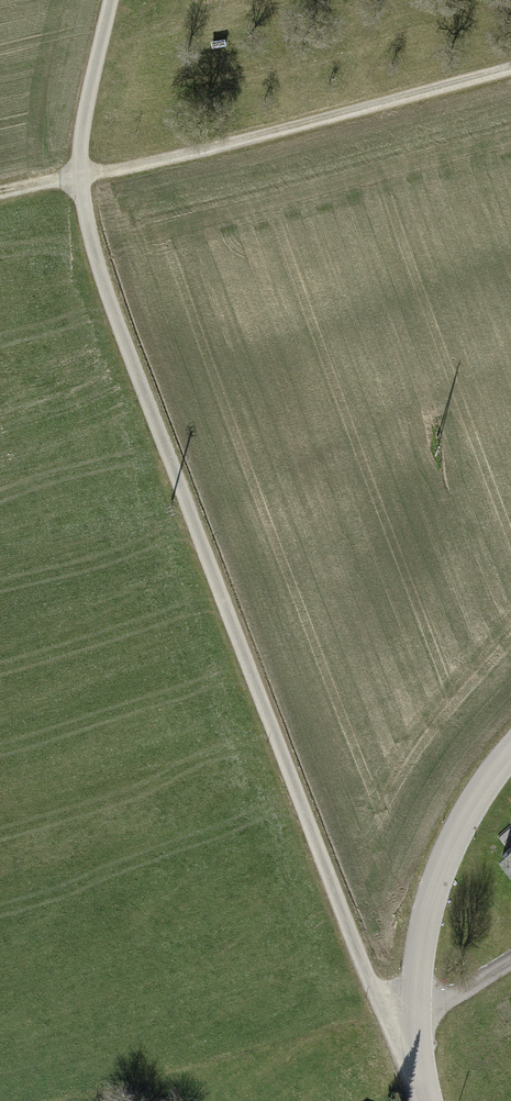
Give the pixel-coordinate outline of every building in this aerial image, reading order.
[(501,860),(510,872),(510,852),(501,860)]
